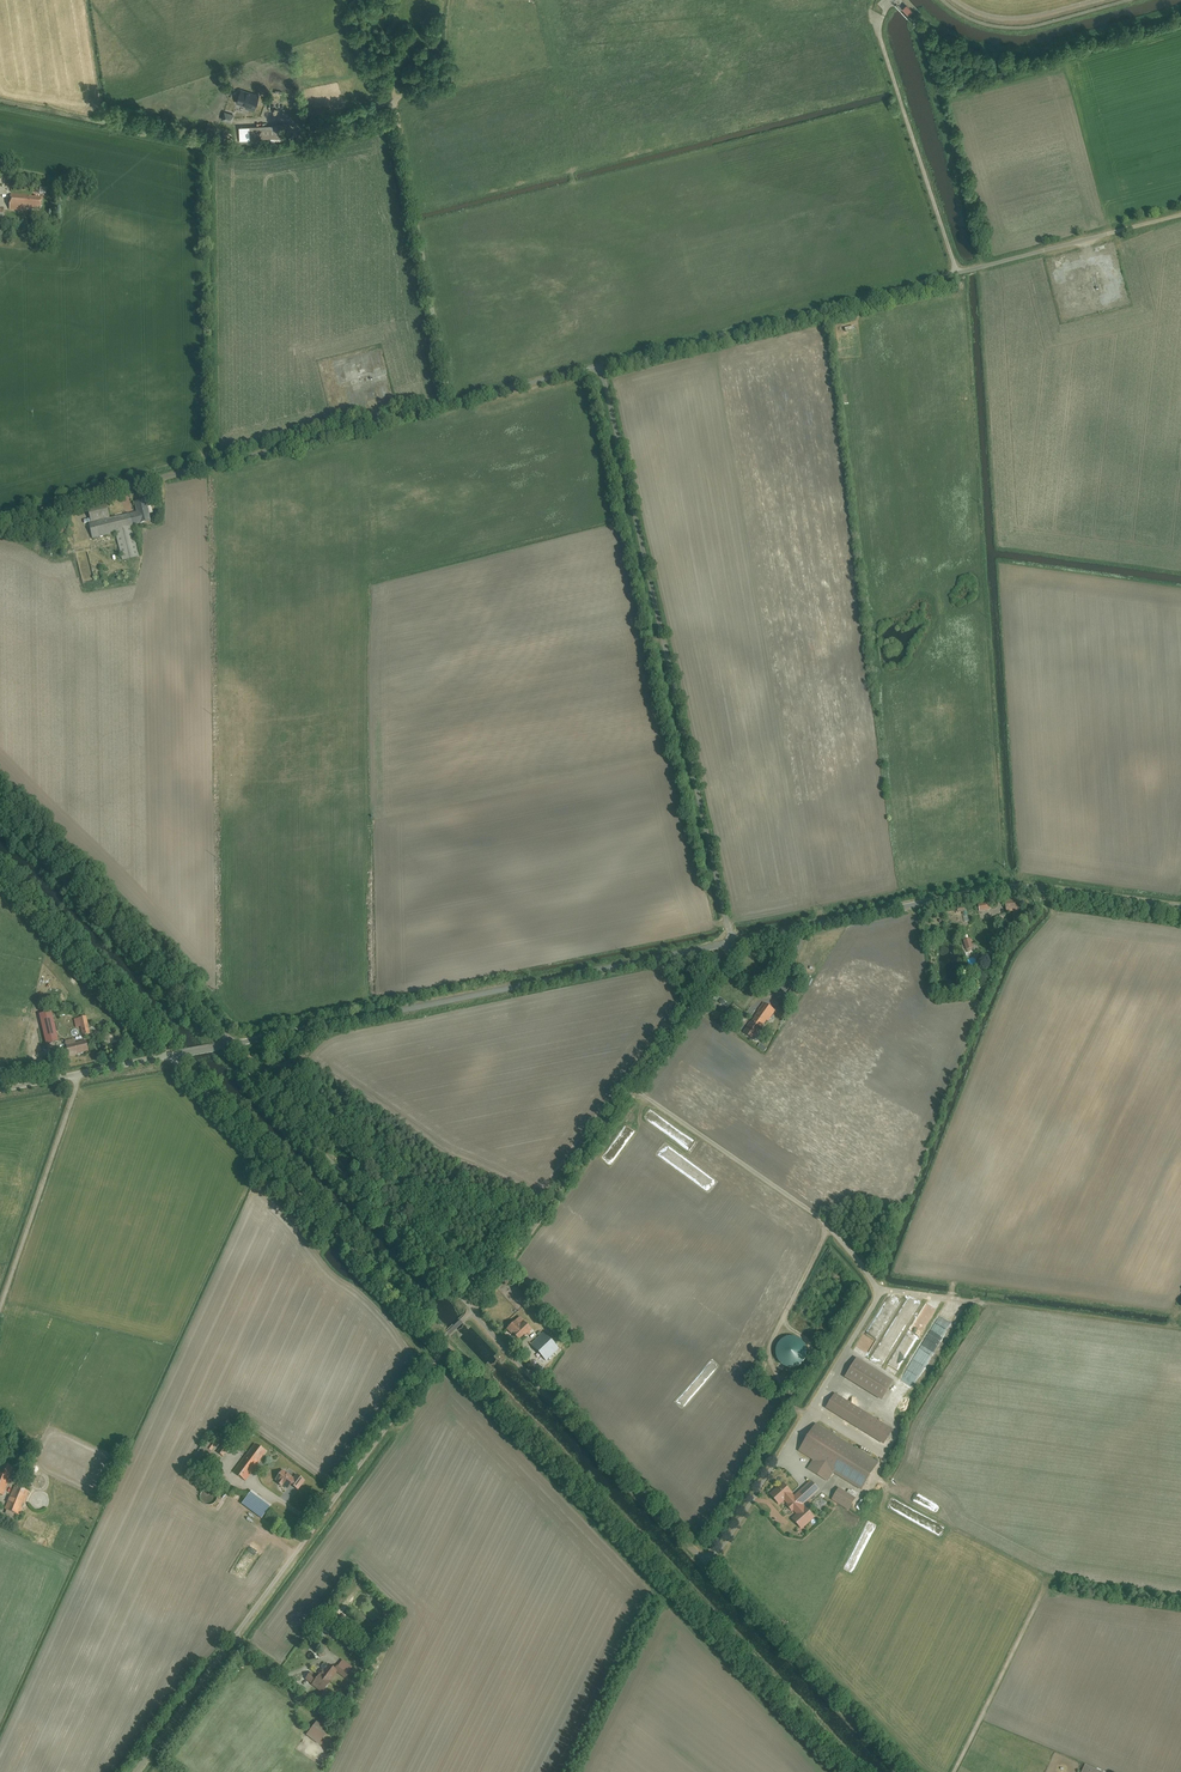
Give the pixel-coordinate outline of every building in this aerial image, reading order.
[(239,90),(235,103),(254,110),(259,97),(239,90)] [(283,128),(249,129),(249,141),(283,140),(283,128)] [(38,198),(13,194),(10,209),(36,212),(38,198)] [(114,533),(120,561),(138,557),(131,529),(142,526),(141,523),(149,521),(145,500),(133,503),(135,513),(109,519),(106,510),(86,515),(89,524),(86,524),(89,539),(114,533)] [(1005,902),(1005,913),(1018,912),(1017,901),(1005,902)] [(970,939),(962,942),(963,947),(966,955),(978,952),(976,944),(971,945),(970,939)] [(794,970),(788,980),(798,987),(805,978),(794,970)] [(763,1004),(742,1033),(753,1041),(774,1012),(763,1004)] [(50,1013),(38,1015),(45,1045),(57,1042),(50,1013)] [(78,1019),(82,1037),(90,1035),(86,1017),(78,1019)] [(67,1058),(75,1056),(76,1060),(85,1058),(84,1054),(88,1053),(84,1041),(64,1046),(67,1058)] [(475,1270),(465,1273),(467,1279),(477,1275),(475,1270)] [(463,1277),(458,1285),(465,1290),(471,1283),(463,1277)] [(512,1321),(504,1329),(519,1342),(530,1330),(521,1322),(517,1326),(512,1321)] [(541,1333),(530,1345),(545,1361),(557,1350),(541,1333)] [(788,1350),(779,1364),(789,1369),(797,1355),(788,1350)] [(855,1359),(843,1380),(878,1401),(890,1380),(855,1359)] [(833,1394),(823,1410),(881,1446),(892,1429),(833,1394)] [(813,1461),(807,1470),(828,1482),(833,1473),(859,1489),(876,1461),(815,1424),(798,1452),(813,1461)] [(217,1455),(223,1459),(234,1443),(228,1439),(217,1455)] [(207,1450),(211,1453),(216,1445),(211,1443),(207,1450)] [(233,1474),(246,1483),(266,1454),(254,1445),(233,1474)] [(11,1469),(0,1464),(0,1495),(11,1469)] [(279,1472),(273,1482),(285,1490),(291,1480),(279,1472)] [(290,1487),(297,1492),(303,1483),(296,1478),(290,1487)] [(791,1511),(794,1515),(790,1519),(800,1530),(813,1518),(804,1509),(802,1506),(818,1490),(809,1481),(792,1497),(790,1495),(791,1494),(781,1483),(768,1496),(779,1506),(783,1503),(786,1506),(785,1507),(790,1512),(791,1511)] [(13,1488),(5,1510),(19,1515),(27,1494),(13,1488)] [(838,1489),(830,1501),(846,1511),(854,1499),(838,1489)] [(250,1491),(239,1505),(258,1518),(268,1505),(250,1491)] [(308,1672),(303,1681),(322,1693),(336,1673),(323,1665),(316,1677),(308,1672)] [(315,1723),(305,1736),(316,1745),(326,1731),(315,1723)] [(331,1745),(327,1753),(333,1756),(337,1747),(331,1745)]
